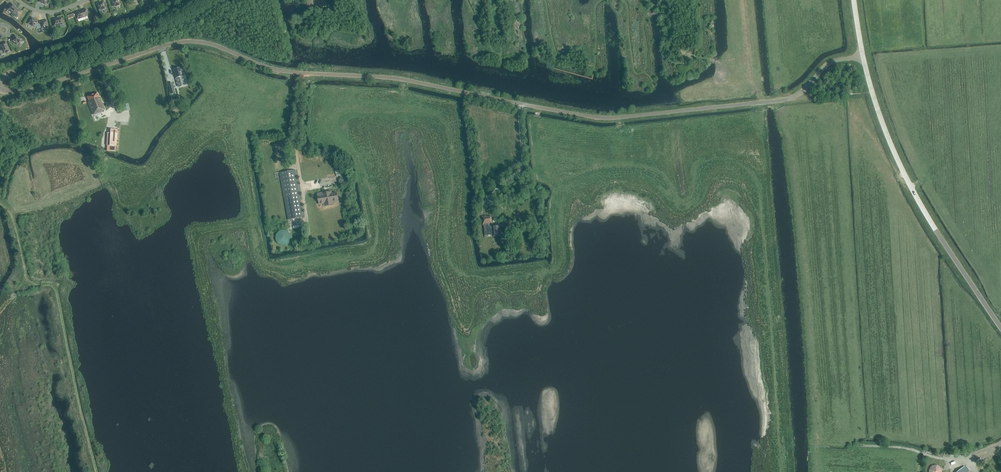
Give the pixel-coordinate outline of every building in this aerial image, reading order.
[(103,1),(97,4),(99,11),(106,8),(103,1)] [(8,9),(13,13),(17,7),(12,4),(8,9)] [(22,11),(17,7),(13,13),(18,17),(22,11)] [(88,16),(86,9),(80,11),(82,18),(83,21),(88,19),(87,16),(88,16)] [(80,11),(74,13),(77,20),(78,19),(79,22),(83,21),(82,18),(80,11)] [(35,26),(37,27),(38,24),(36,23),(37,21),(31,17),(28,23),(34,27),(35,26)] [(52,19),(54,26),(63,24),(62,17),(52,19)] [(39,22),(40,25),(39,25),(38,24),(37,27),(39,28),(41,28),(41,29),(48,27),(47,20),(39,22)] [(17,45),(21,39),(15,35),(11,42),(17,45)] [(6,42),(0,45),(0,46),(2,50),(0,51),(0,53),(1,56),(4,55),(3,54),(10,51),(6,42)] [(180,71),(179,69),(174,70),(176,79),(179,78),(181,87),(187,85),(184,76),(183,76),(181,71),(180,71)] [(101,111),(105,110),(100,98),(99,98),(97,93),(87,97),(89,102),(88,103),(93,115),(101,112),(101,111)] [(116,149),(117,131),(111,130),(111,134),(108,134),(107,150),(107,151),(116,152),(116,149)] [(304,217),(296,170),(280,173),(288,220),(304,217)] [(338,200),(338,198),(337,198),(336,193),(331,194),(331,192),(323,193),(323,196),(318,196),(319,201),(318,202),(318,203),(319,204),(325,203),(325,206),(333,204),(332,202),(338,201),(337,200),(338,200)] [(487,224),(492,223),(491,217),(486,217),(486,216),(482,217),(483,226),(487,225),(487,224)] [(498,236),(502,236),(501,235),(506,234),(505,227),(501,228),(500,227),(497,227),(492,228),(493,237),(498,236)] [(276,240),(277,242),(279,244),(281,245),(283,245),(286,245),(288,244),(289,242),(290,240),(291,238),(290,236),(289,234),(288,232),(286,231),(284,231),(281,231),(279,232),(278,234),(276,236),(276,238),(276,240)]
